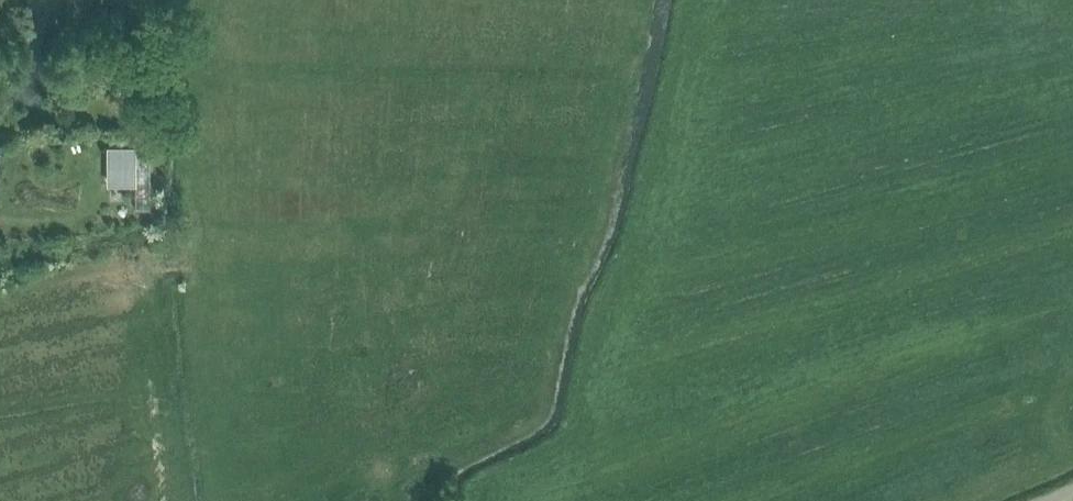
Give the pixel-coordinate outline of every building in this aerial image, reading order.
[(133,147),(105,147),(105,183),(132,183),(133,147)]
